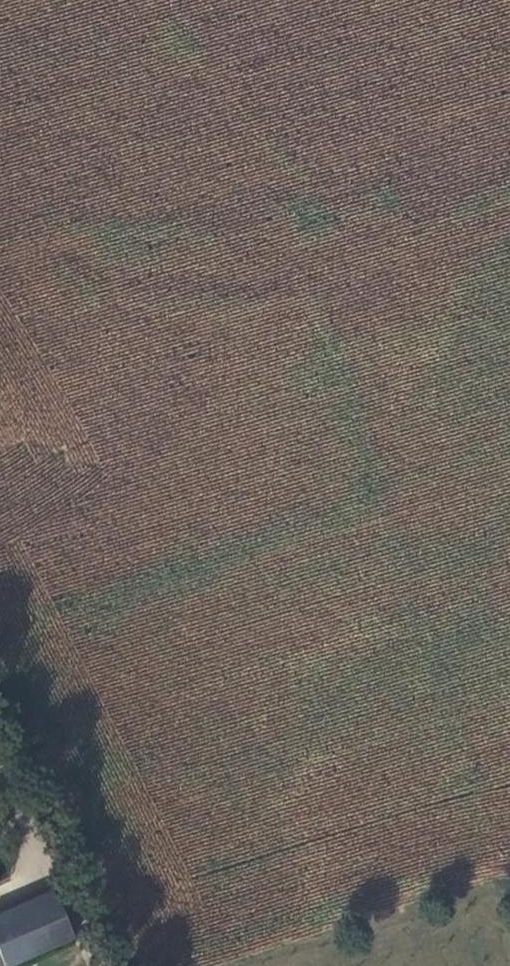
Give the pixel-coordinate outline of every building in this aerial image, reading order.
[(76,957),(56,917),(0,945),(0,965),(58,965),(76,957)]
